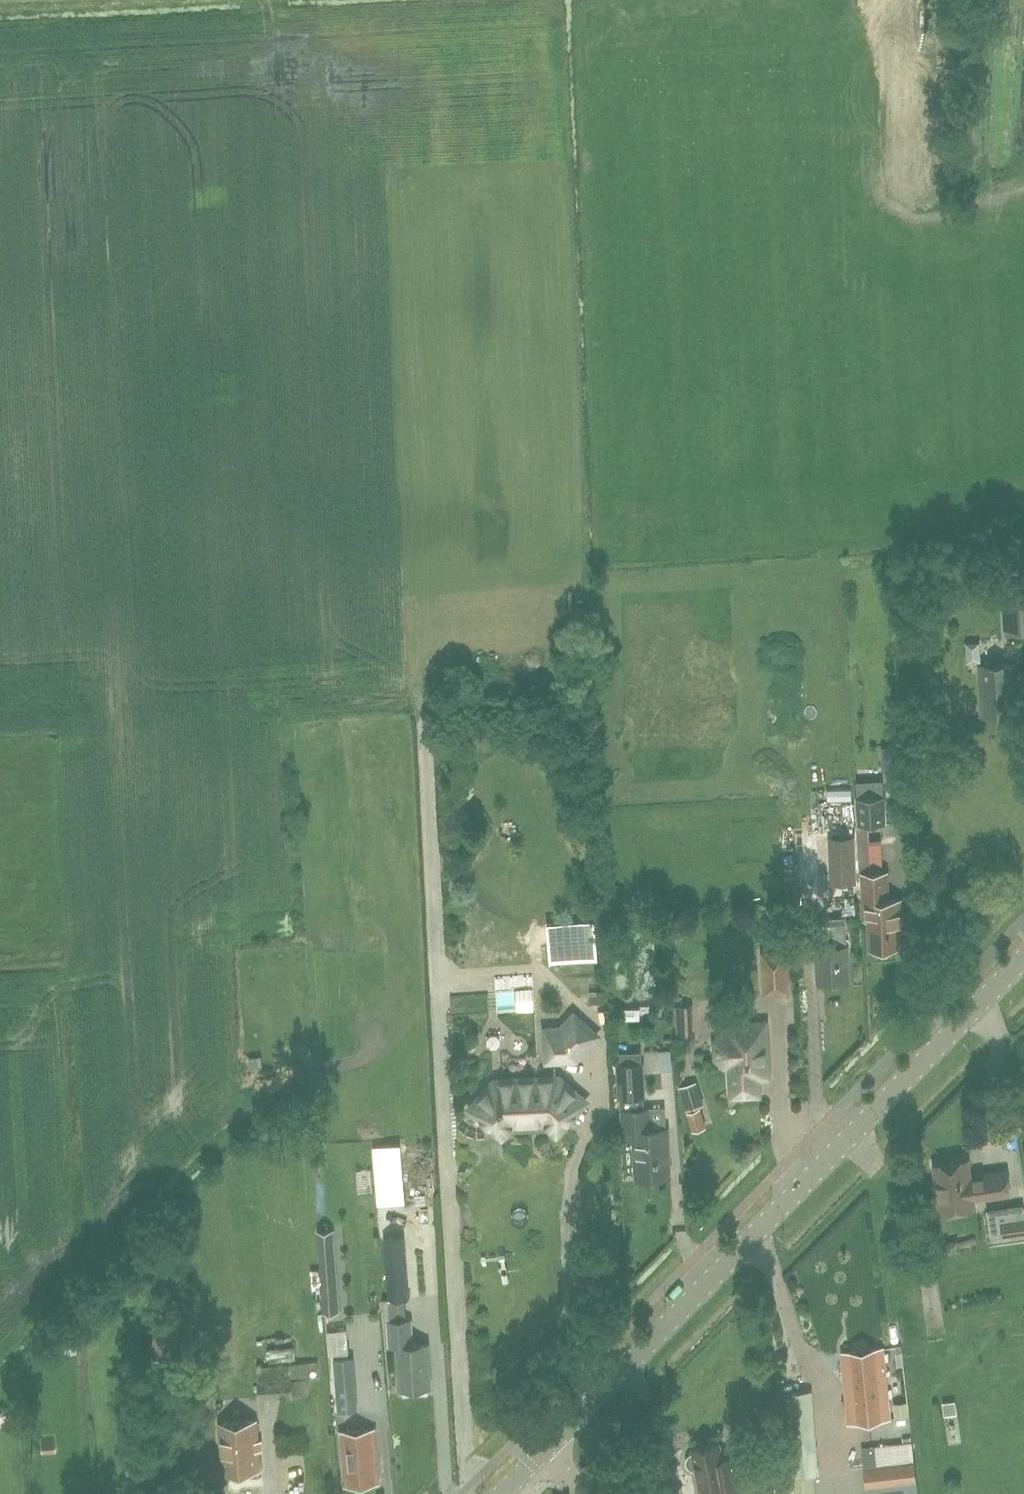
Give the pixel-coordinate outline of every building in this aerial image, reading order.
[(1003,589),(1005,633),(1023,632),(1023,588),(1003,589)] [(982,715),(1016,714),(1013,664),(980,666),(982,715)] [(855,798),(857,825),(887,824),(885,796),(855,798)] [(858,854),(819,856),(820,873),(859,871),(858,854)] [(886,872),(862,874),(864,919),(869,919),(870,948),(877,948),(879,952),(889,952),(891,947),(898,947),(897,922),(901,922),(900,900),(887,900),(886,872)] [(854,877),(832,878),(834,914),(856,913),(854,877)] [(848,981),(846,948),(845,919),(818,920),(819,949),(817,949),(818,982),(848,981)] [(764,993),(786,992),(784,952),(762,953),(764,993)] [(540,1012),(539,991),(502,993),(503,1014),(540,1012)] [(699,1005),(680,1006),(682,1034),(701,1033),(699,1005)] [(575,1058),(592,1039),(592,1033),(578,1020),(571,1020),(562,1031),(550,1032),(546,1036),(547,1056),(551,1060),(575,1058)] [(758,1078),(768,1077),(765,1024),(735,1025),(736,1033),(724,1033),(716,1042),(717,1058),(725,1066),(731,1066),(732,1096),(759,1095),(758,1078)] [(621,1113),(623,1112),(645,1111),(644,1098),(646,1098),(644,1063),(616,1064),(618,1100),(620,1100),(621,1113)] [(566,1125),(582,1106),(582,1100),(572,1092),(567,1092),(552,1080),(495,1083),(471,1110),(498,1134),(504,1134),(514,1123),(517,1126),(529,1125),(532,1122),(544,1121),(552,1128),(557,1128),(560,1125),(566,1125)] [(686,1110),(704,1104),(697,1081),(678,1087),(686,1110)] [(706,1129),(700,1110),(688,1114),(694,1133),(706,1129)] [(637,1178),(669,1176),(666,1130),(650,1131),(649,1111),(645,1111),(623,1112),(625,1139),(635,1138),(637,1178)] [(973,1200),(1007,1194),(1003,1170),(967,1176),(964,1160),(933,1165),(940,1214),(974,1208),(973,1200)] [(1001,1222),(1004,1238),(1023,1235),(1023,1219),(1001,1222)] [(942,1231),(920,1234),(924,1259),(946,1255),(942,1231)] [(322,1295),(338,1294),(333,1233),(318,1234),(322,1295)] [(389,1300),(409,1299),(404,1234),(384,1235),(389,1300)] [(427,1393),(426,1388),(429,1387),(427,1345),(413,1345),(411,1320),(389,1321),(390,1348),(398,1347),(401,1389),(404,1389),(404,1394),(427,1393)] [(295,1360),(294,1347),(270,1348),(270,1361),(295,1360)] [(841,1352),(849,1423),(890,1418),(882,1347),(841,1352)] [(355,1352),(332,1354),(334,1376),(357,1374),(355,1352)] [(318,1363),(290,1365),(257,1367),(260,1399),(307,1395),(306,1381),(320,1380),(318,1363)] [(358,1408),(356,1384),(337,1386),(339,1410),(358,1408)] [(819,1475),(811,1390),(786,1392),(795,1493),(816,1493),(815,1476),(819,1475)] [(0,1415),(0,1428),(0,1429),(15,1418),(9,1409),(0,1415)] [(260,1469),(256,1421),(220,1424),(224,1472),(260,1469)] [(344,1486),(378,1483),(374,1429),(340,1432),(344,1486)] [(41,1437),(41,1443),(42,1454),(56,1453),(55,1436),(41,1437)] [(130,1452),(147,1451),(146,1439),(130,1440),(130,1452)] [(862,1448),(868,1493),(918,1493),(912,1442),(862,1448)] [(693,1453),(688,1456),(686,1461),(687,1467),(691,1471),(696,1471),(700,1489),(715,1486),(716,1493),(741,1493),(736,1467),(734,1457),(722,1459),(719,1444),(692,1449),(693,1453)]
